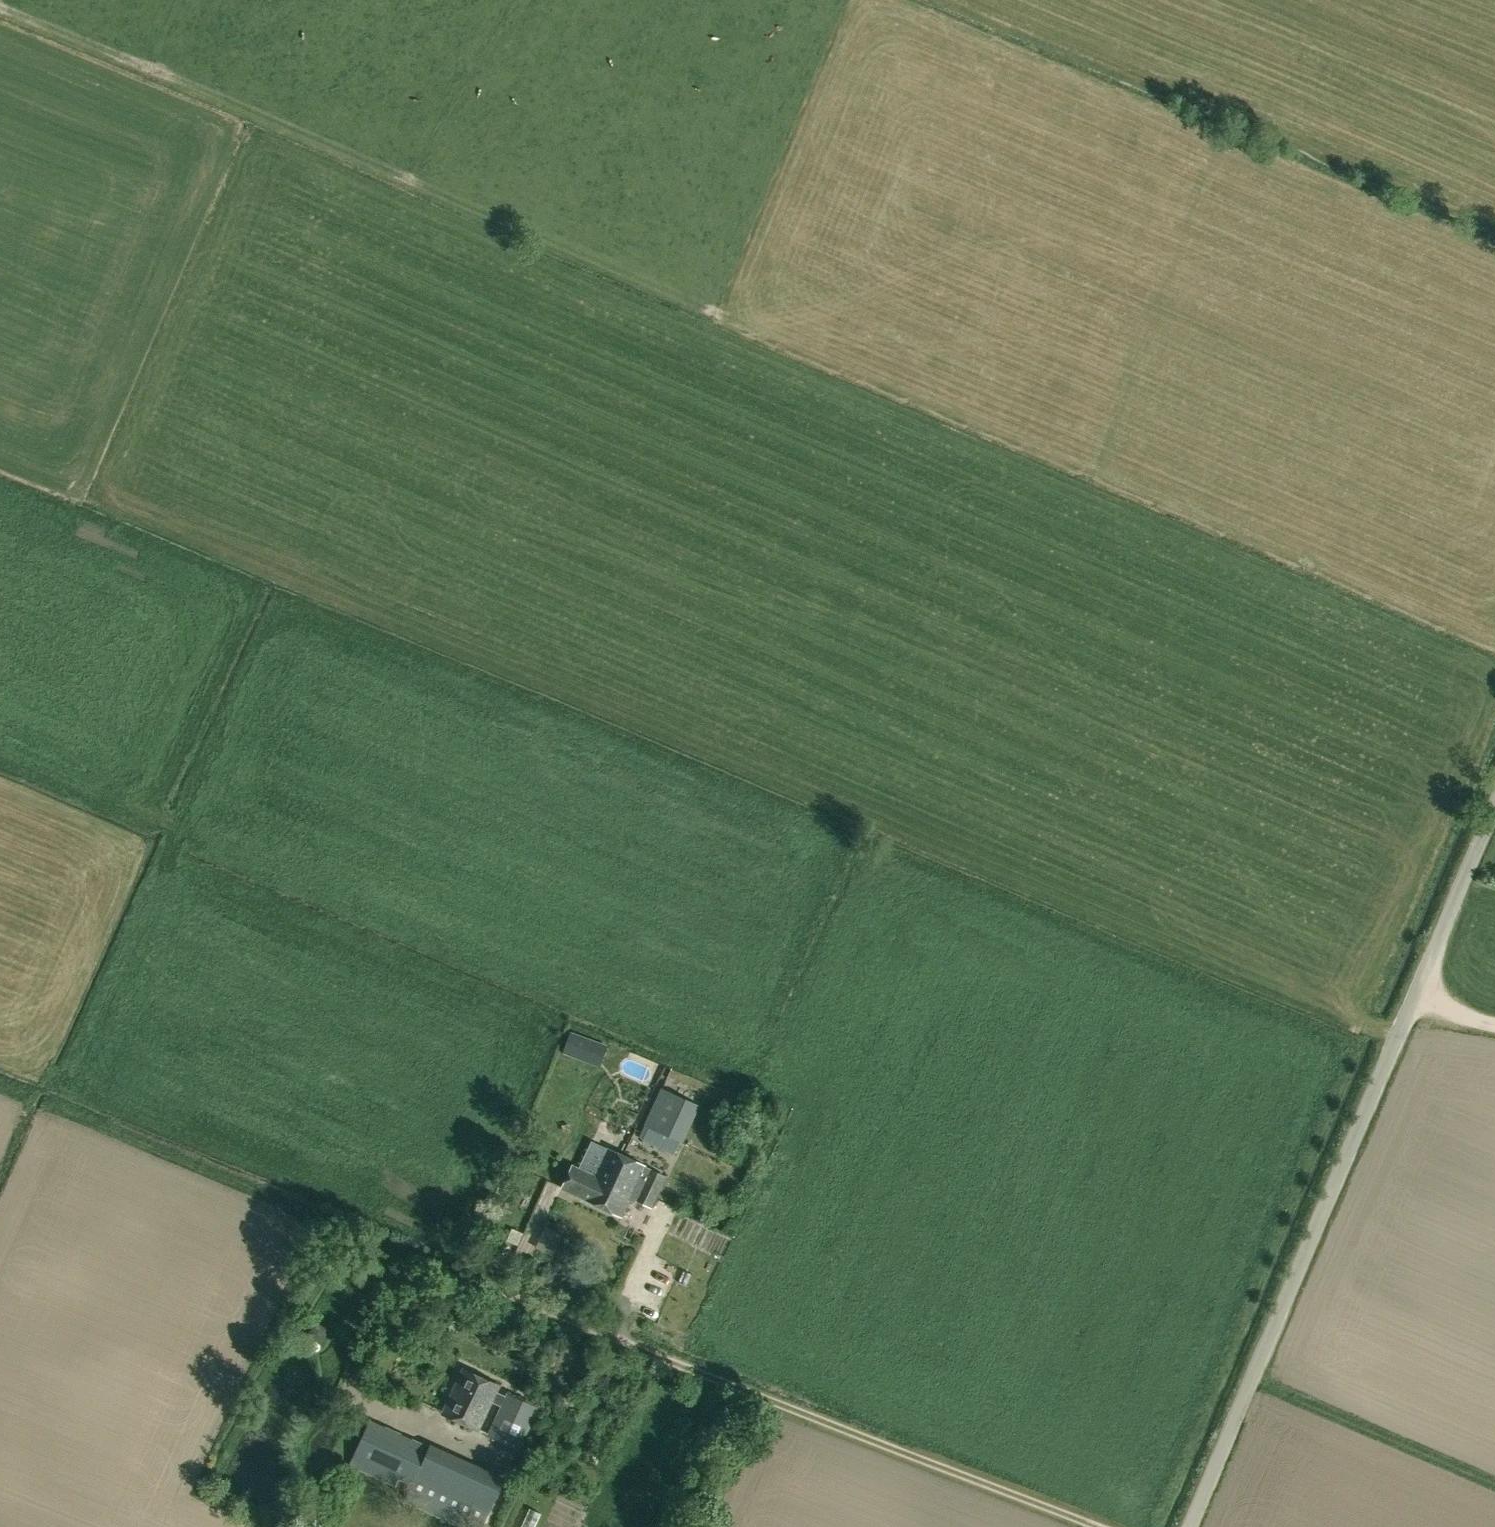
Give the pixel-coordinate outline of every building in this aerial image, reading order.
[(605,1044),(569,1030),(562,1051),(597,1064),(605,1044)] [(644,1125),(681,1143),(699,1106),(661,1088),(644,1125)] [(634,1200),(650,1208),(665,1177),(647,1168),(638,1187),(635,1186),(644,1167),(606,1149),(593,1176),(593,1177),(597,1178),(596,1179),(610,1185),(608,1190),(601,1187),(593,1203),(620,1216),(628,1199),(633,1202),(634,1200)] [(572,1166),(561,1188),(593,1203),(601,1187),(608,1190),(610,1185),(596,1179),(597,1178),(593,1177),(593,1176),(572,1166)] [(507,1240),(518,1245),(523,1233),(512,1228),(507,1240)] [(441,1414),(477,1431),(498,1384),(463,1368),(441,1414)] [(486,1435),(518,1451),(538,1407),(506,1392),(486,1435)] [(460,1526),(481,1526),(504,1477),(430,1443),(429,1446),(370,1419),(348,1465),(395,1486),(398,1479),(411,1485),(403,1501),(460,1526)] [(520,1526),(534,1526),(540,1514),(529,1508),(520,1526)]
